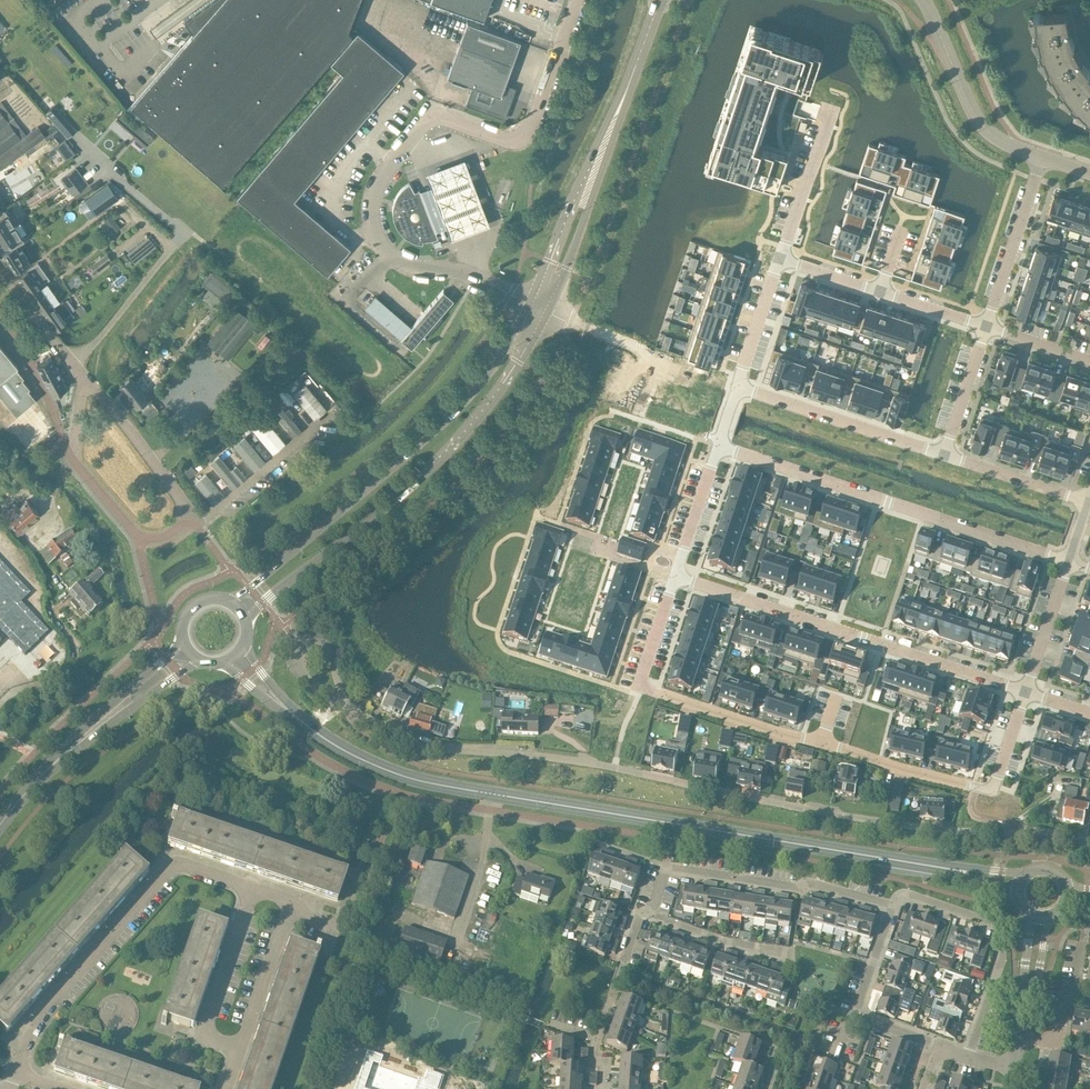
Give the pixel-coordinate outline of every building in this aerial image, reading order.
[(351,34),(347,30),(359,0),(209,0),(183,19),(193,33),(156,75),(156,76),(131,105),(221,184),(351,34)] [(489,0),(430,0),(482,19),(489,0)] [(1089,72),(1089,71),(1082,61),(1073,44),(1074,44),(1070,32),(1066,12),(1033,14),(1034,27),(1033,27),(1033,28),(1035,28),(1039,47),(1038,48),(1038,49),(1039,48),(1046,67),(1045,67),(1046,68),(1047,67),(1057,85),(1056,85),(1056,86),(1058,85),(1070,101),(1069,102),(1070,103),(1071,102),(1085,115),(1085,116),(1085,117),(1086,116),(1089,119),(1089,73),(1089,72)] [(504,84),(520,40),(467,21),(446,76),(473,86),(466,105),(503,118),(514,88),(504,84)] [(753,28),(707,165),(755,180),(766,184),(777,187),(781,175),(788,154),(789,151),(795,132),(800,119),(800,116),(801,115),(794,113),(796,106),(798,99),(805,101),(806,100),(811,84),(816,68),(818,63),(822,51),(753,28)] [(293,199),(351,132),(403,71),(357,31),(330,63),(342,73),(236,197),(326,274),(350,247),(293,199)] [(45,136),(38,126),(26,135),(1,101),(0,102),(0,169),(45,136)] [(136,124),(129,117),(123,123),(131,130),(136,124)] [(804,130),(807,122),(801,120),(799,129),(804,130)] [(69,127),(62,133),(67,138),(73,132),(69,127)] [(146,145),(152,138),(146,133),(140,140),(146,145)] [(869,144),(862,163),(871,166),(868,176),(878,180),(888,148),(878,145),(878,147),(869,144)] [(888,148),(878,180),(887,183),(891,173),(899,175),(896,183),(897,183),(905,156),(897,153),(897,152),(888,148)] [(905,156),(897,183),(905,186),(902,196),(911,199),(921,168),(912,165),(912,166),(903,163),(906,156),(905,156)] [(420,193),(436,234),(449,229),(453,240),(489,226),(465,161),(426,175),(431,188),(420,193)] [(0,170),(0,179),(3,183),(11,178),(6,172),(3,168),(0,170)] [(66,186),(81,175),(75,168),(61,179),(66,186)] [(921,168),(911,199),(921,202),(924,192),(933,195),(940,175),(931,172),(931,171),(921,168)] [(72,194),(87,183),(81,175),(66,186),(72,194)] [(853,189),(850,198),(881,208),(884,199),(874,195),(876,187),(876,186),(857,180),(854,189),(853,189)] [(32,182),(24,188),(27,192),(35,185),(32,182)] [(420,193),(419,190),(413,192),(409,182),(406,184),(404,186),(401,188),(399,190),(398,193),(397,194),(396,196),(395,198),(394,200),(394,201),(393,203),(393,205),(392,208),(392,210),(392,212),(392,214),(393,217),(393,220),(394,223),(395,225),(397,228),(398,230),(400,232),(402,234),(404,236),(407,238),(410,240),(413,241),(416,242),(419,243),(422,244),(422,240),(425,240),(428,240),(431,239),(434,239),(437,238),(436,234),(420,193)] [(107,184),(86,200),(96,214),(118,198),(107,184)] [(1059,219),(1066,199),(1054,195),(1047,215),(1059,219)] [(848,208),(845,216),(864,223),(867,214),(877,218),(881,208),(850,198),(846,208),(848,208)] [(1070,223),(1077,203),(1066,199),(1059,219),(1070,223)] [(1082,227),(1088,207),(1077,203),(1070,223),(1068,228),(1080,232),(1082,227)] [(1080,232),(1089,235),(1089,207),(1080,232)] [(19,220),(12,209),(7,213),(4,209),(0,211),(0,233),(19,220)] [(932,215),(929,224),(960,234),(963,225),(962,225),(965,216),(945,209),(942,218),(932,215)] [(110,215),(104,220),(108,226),(115,221),(110,215)] [(841,225),(838,234),(869,244),(872,235),(862,232),(864,223),(845,216),(842,225),(841,225)] [(27,232),(19,220),(0,233),(0,249),(4,246),(7,250),(23,239),(21,235),(27,232)] [(929,224),(926,234),(936,237),(933,246),(953,252),(955,244),(957,244),(960,234),(929,224)] [(834,248),(833,253),(852,260),(855,251),(866,254),(869,244),(838,234),(834,244),(836,244),(834,248)] [(1075,249),(1076,244),(1068,241),(1066,246),(1075,249)] [(1083,252),(1085,246),(1076,244),(1075,249),(1083,252)] [(27,265),(14,245),(2,253),(15,273),(27,265)] [(920,251),(917,260),(948,270),(951,261),(950,260),(953,252),(933,246),(930,254),(920,251)] [(1062,255),(1036,246),(1033,257),(1058,266),(1062,255)] [(718,249),(714,263),(741,272),(745,258),(718,249)] [(59,252),(52,257),(57,263),(63,258),(59,252)] [(98,271),(112,260),(107,253),(92,265),(98,271)] [(1033,257),(1029,268),(1049,275),(1055,277),(1058,266),(1033,257)] [(917,260),(914,270),(924,273),(921,282),(941,289),(942,284),(944,280),(945,280),(948,270),(917,260)] [(714,263),(710,276),(736,285),(741,272),(714,263)] [(37,283),(42,279),(39,275),(34,279),(30,275),(36,271),(33,267),(18,277),(31,295),(41,288),(40,288),(37,283)] [(1029,268),(1026,279),(1046,286),(1051,287),(1055,277),(1049,275),(1029,268)] [(212,275),(205,284),(225,300),(232,291),(212,275)] [(710,276),(705,289),(732,298),(736,285),(710,276)] [(1047,299),(1051,287),(1046,286),(1026,279),(1022,290),(1045,297),(1045,298),(1047,299)] [(50,303),(43,292),(49,288),(46,284),(41,288),(31,295),(43,313),(58,302),(56,299),(50,303)] [(790,298),(786,310),(792,312),(793,310),(804,314),(813,288),(801,284),(796,300),(790,298)] [(813,288),(804,314),(816,318),(824,292),(813,288)] [(444,289),(443,289),(399,340),(400,341),(413,326),(420,332),(419,333),(418,334),(418,335),(420,338),(421,339),(422,339),(424,339),(426,338),(441,320),(442,318),(441,315),(441,314),(439,313),(450,299),(442,292),(444,289)] [(705,289),(701,302),(728,311),(732,298),(705,289)] [(1042,308),(1045,298),(1045,297),(1022,290),(1019,301),(1042,308)] [(824,292),(816,318),(827,322),(836,295),(824,292)] [(836,295),(827,322),(838,325),(847,299),(836,295)] [(58,302),(43,313),(55,331),(67,322),(71,320),(74,317),(61,299),(58,302)] [(847,299),(838,325),(839,326),(840,323),(855,328),(854,331),(855,331),(862,310),(857,308),(859,303),(847,299)] [(1038,319),(1042,308),(1019,301),(1015,312),(1038,319)] [(701,302),(697,315),(723,324),(728,311),(701,302)] [(81,305),(75,309),(81,316),(86,312),(81,305)] [(862,310),(855,331),(871,336),(879,310),(868,306),(866,311),(862,310)] [(228,360),(253,329),(258,334),(262,329),(257,325),(258,324),(253,319),(251,321),(235,308),(207,343),(228,360)] [(389,309),(380,319),(385,324),(394,314),(389,309)] [(879,310),(871,336),(873,332),(884,335),(891,314),(879,310)] [(891,314),(884,335),(895,339),(894,341),(902,317),(891,314)] [(697,315),(692,328),(719,337),(723,324),(697,315)] [(902,317),(894,341),(905,345),(904,347),(905,347),(914,321),(902,317)] [(914,321),(905,347),(917,351),(916,353),(922,355),(926,343),(920,341),(925,325),(914,321)] [(692,328),(688,342),(715,350),(719,337),(692,328)] [(257,345),(261,348),(269,338),(265,335),(257,345)] [(688,342),(683,355),(710,364),(715,350),(688,342)] [(16,415),(36,399),(28,389),(29,388),(21,378),(23,377),(15,368),(17,366),(0,346),(0,396),(16,415)] [(773,348),(769,361),(776,363),(771,379),(773,380),(773,381),(781,384),(781,382),(784,383),(793,354),(773,348)] [(1012,370),(1016,356),(1015,356),(1015,354),(1005,351),(1005,352),(1003,352),(1000,359),(999,358),(996,366),(998,367),(995,376),(997,377),(995,382),(1006,386),(1006,387),(1013,389),(1014,386),(1018,372),(1012,370)] [(154,357),(149,353),(145,359),(149,363),(154,357)] [(793,354),(784,383),(786,384),(785,385),(793,388),(794,386),(797,387),(802,371),(808,374),(812,361),(793,354)] [(59,371),(51,356),(37,364),(45,379),(59,371)] [(1034,390),(1042,365),(1041,364),(1041,363),(1031,359),(1031,361),(1029,360),(1024,374),(1018,372),(1014,386),(1021,388),(1021,386),(1034,390)] [(812,361),(808,374),(814,376),(809,391),(814,393),(813,394),(822,397),(832,367),(831,367),(830,372),(818,368),(819,363),(812,361)] [(162,363),(158,368),(163,372),(167,367),(162,363)] [(1051,383),(1055,369),(1053,368),(1054,367),(1044,363),(1043,365),(1042,365),(1034,390),(1046,394),(1046,396),(1052,398),(1057,385),(1051,383)] [(832,367),(822,397),(831,400),(831,399),(835,400),(841,384),(847,386),(851,374),(832,367)] [(67,386),(59,371),(45,379),(53,394),(67,386)] [(1073,403),(1081,378),(1080,377),(1080,375),(1070,372),(1070,374),(1068,373),(1063,387),(1057,385),(1052,398),(1059,401),(1060,399),(1072,402),(1073,403)] [(851,374),(847,386),(853,388),(848,404),(852,406),(852,407),(861,410),(870,380),(851,374)] [(1089,394),(1089,379),(1083,376),(1082,378),(1081,378),(1073,403),(1072,402),(1071,405),(1089,411),(1089,396),(1089,395),(1089,394)] [(130,378),(119,386),(123,390),(113,398),(123,410),(133,402),(136,407),(146,398),(130,378)] [(870,380),(861,410),(869,413),(870,411),(874,413),(879,397),(886,399),(890,386),(870,380)] [(291,392),(298,387),(293,381),(286,386),(291,392)] [(890,386),(886,399),(892,401),(887,417),(890,418),(889,420),(897,422),(897,420),(900,421),(910,393),(890,386)] [(327,409),(309,389),(303,394),(301,391),(295,396),(315,419),(327,409)] [(278,404),(273,398),(266,403),(271,409),(278,404)] [(294,437),(302,430),(292,418),(295,416),(290,409),(287,412),(282,405),(274,412),(294,437)] [(258,421),(253,415),(246,420),(246,421),(251,426),(258,421)] [(997,437),(1001,423),(981,417),(977,429),(976,429),(973,436),(975,437),(972,444),(974,445),(974,446),(984,450),(984,448),(986,449),(990,435),(997,437)] [(273,454),(285,444),(268,423),(262,428),(258,423),(252,428),(273,453),(273,454)] [(1020,432),(1019,432),(1008,428),(1008,426),(1001,423),(997,437),(1003,439),(998,453),(1000,453),(1000,455),(1010,458),(1010,457),(1012,457),(1020,432)] [(232,432),(225,438),(226,438),(230,444),(231,443),(237,438),(244,432),(239,426),(232,432)] [(596,429),(590,445),(615,453),(620,437),(596,429)] [(1040,436),(1041,436),(1042,433),(1034,431),(1033,434),(1020,430),(1019,432),(1020,432),(1012,457),(1013,457),(1012,459),(1022,462),(1023,461),(1025,461),(1029,449),(1035,451),(1040,436)] [(639,432),(631,455),(650,461),(657,438),(639,432)] [(1050,470),(1059,443),(1041,436),(1040,436),(1035,451),(1041,453),(1037,465),(1039,466),(1039,468),(1049,471),(1049,469),(1050,470)] [(657,438),(650,461),(655,463),(655,462),(678,470),(685,447),(657,438)] [(254,470),(265,461),(246,439),(235,448),(254,470)] [(210,461),(224,449),(220,443),(212,449),(205,455),(210,461)] [(1072,447),(1059,443),(1050,470),(1052,470),(1051,472),(1061,475),(1062,474),(1064,474),(1068,462),(1074,464),(1080,446),(1073,444),(1072,447)] [(591,446),(585,463),(608,470),(614,453),(615,453),(590,445),(591,446)] [(1,451),(0,452),(0,464),(2,467),(9,460),(1,451)] [(232,489),(246,477),(236,465),(231,469),(220,456),(211,464),(232,489)] [(207,463),(203,457),(196,463),(201,468),(207,463)] [(655,463),(651,476),(674,483),(678,470),(655,462),(655,463)] [(580,475),(580,476),(604,484),(608,470),(585,463),(581,476),(580,475)] [(196,472),(191,466),(185,472),(190,478),(196,472)] [(224,495),(206,472),(193,483),(211,506),(224,495)] [(735,483),(735,484),(762,493),(766,481),(740,472),(736,483),(735,483)] [(580,476),(575,491),(599,499),(604,484),(580,476)] [(651,476),(646,491),(670,499),(670,498),(669,498),(674,483),(651,476)] [(735,484),(731,495),(758,504),(762,493),(735,484)] [(779,501),(775,515),(794,521),(803,493),(803,492),(795,489),(795,490),(790,489),(785,504),(779,501)] [(576,492),(572,505),(594,512),(599,499),(575,491),(575,492),(576,492)] [(646,491),(641,506),(665,514),(670,499),(646,491)] [(803,493),(794,521),(813,527),(817,514),(810,512),(815,497),(803,493)] [(732,496),(728,507),(752,514),(756,504),(758,504),(731,495),(731,496),(732,496)] [(39,514),(27,500),(18,507),(16,505),(0,519),(0,520),(15,538),(32,523),(30,521),(39,514)] [(817,514),(813,527),(831,533),(840,504),(839,505),(828,501),(823,516),(817,514)] [(840,504),(831,533),(842,537),(851,509),(846,507),(847,506),(840,504)] [(572,505),(567,520),(589,528),(594,512),(572,505)] [(641,506),(636,519),(659,527),(663,514),(664,514),(665,514),(641,506)] [(728,507),(724,518),(748,526),(748,525),(746,524),(749,514),(752,515),(752,514),(728,507)] [(851,509),(842,537),(843,537),(844,532),(856,536),(854,541),(861,543),(865,530),(858,528),(863,513),(851,509)] [(724,518),(721,529),(745,537),(748,526),(724,518)] [(636,519),(631,535),(654,542),(659,527),(636,519)] [(539,525),(533,541),(558,549),(563,533),(539,525)] [(716,540),(716,541),(743,549),(738,547),(742,537),(744,538),(745,537),(721,529),(717,540),(716,540)] [(63,550),(65,549),(66,551),(68,549),(76,542),(68,532),(40,553),(49,564),(60,557),(68,568),(73,564),(65,553),(63,550)] [(934,562),(938,548),(932,546),(935,537),(922,532),(915,556),(934,562)] [(623,539),(618,555),(640,563),(646,546),(623,539)] [(534,542),(529,557),(552,564),(557,549),(558,550),(558,549),(533,541),(533,542),(534,542)] [(716,541),(713,552),(740,561),(743,549),(716,541)] [(952,568),(960,545),(948,541),(945,551),(938,548),(934,562),(952,568)] [(970,577),(976,561),(969,559),(973,549),(960,545),(952,568),(971,574),(970,577)] [(851,550),(849,557),(855,559),(857,552),(851,550)] [(763,551),(758,564),(765,566),(760,580),(765,582),(764,583),(772,586),(772,585),(781,559),(769,555),(769,553),(763,551)] [(713,553),(709,564),(736,573),(740,561),(713,552),(712,553),(713,553)] [(989,583),(998,557),(985,553),(982,563),(976,561),(970,577),(989,583)] [(529,557),(524,572),(548,580),(548,579),(547,579),(552,564),(529,557)] [(1010,561),(998,557),(989,583),(1008,590),(1014,573),(1007,571),(1010,561)] [(781,559),(772,585),(785,589),(790,574),(796,576),(801,563),(794,561),(792,566),(781,562),(781,560),(781,559)] [(0,562),(0,629),(25,655),(39,641),(48,632),(21,603),(30,594),(0,562)] [(801,563),(796,576),(803,578),(798,593),(809,597),(809,598),(818,572),(806,568),(807,565),(801,563)] [(1021,580),(1015,578),(1010,592),(1017,594),(1016,596),(1030,600),(1040,571),(1038,570),(1038,569),(1028,565),(1028,567),(1026,567),(1021,580)] [(618,567),(613,583),(635,590),(641,575),(618,567)] [(91,586),(103,575),(98,570),(86,580),(91,586)] [(524,572),(519,587),(543,595),(548,580),(524,572)] [(818,572),(809,598),(816,600),(816,599),(821,601),(830,573),(829,575),(818,572)] [(923,572),(921,578),(927,580),(929,574),(923,572)] [(830,573),(821,601),(833,605),(838,590),(844,592),(849,579),(830,573)] [(932,576),(930,582),(936,584),(938,578),(932,576)] [(613,583),(608,596),(632,604),(632,603),(631,603),(635,590),(613,583)] [(519,587),(515,600),(538,608),(542,595),(543,595),(519,587)] [(103,605),(88,588),(70,603),(76,610),(79,607),(88,617),(103,605)] [(608,596),(603,611),(627,619),(632,604),(608,596)] [(515,600),(510,615),(533,623),(538,608),(515,600)] [(692,614),(719,623),(723,611),(696,603),(693,614),(692,614)] [(905,628),(912,607),(900,603),(893,624),(905,628)] [(923,611),(912,607),(905,628),(916,632),(925,606),(923,611)] [(928,636),(936,610),(925,606),(916,632),(928,636)] [(939,639),(948,613),(936,610),(928,636),(939,639)] [(603,611),(598,629),(620,637),(626,619),(627,620),(627,619),(603,611)] [(1014,623),(1017,614),(1011,612),(1009,621),(1014,623)] [(951,643),(958,620),(947,616),(948,614),(948,613),(939,639),(951,643)] [(1088,613),(1086,619),(1081,617),(1075,634),(1089,638),(1089,613),(1088,613)] [(692,614),(688,626),(710,633),(714,622),(719,624),(719,623),(692,614)] [(510,615),(504,634),(527,641),(533,623),(510,615)] [(1021,626),(1024,618),(1018,616),(1016,624),(1021,626)] [(736,631),(732,644),(738,646),(741,638),(756,643),(754,648),(755,648),(763,623),(762,624),(747,619),(743,633),(736,631)] [(962,647),(970,624),(958,620),(951,643),(962,647)] [(763,623),(755,648),(771,653),(770,656),(776,659),(780,645),(774,643),(779,629),(770,627),(770,626),(763,623)] [(973,651),(982,625),(980,630),(969,626),(970,624),(962,647),(973,651)] [(985,655),(993,629),(982,625),(973,651),(985,655)] [(689,626),(685,637),(711,646),(712,645),(707,644),(710,633),(688,626),(689,626)] [(598,629),(593,642),(616,650),(620,637),(598,629)] [(996,658),(1005,632),(993,629),(985,655),(996,658)] [(1017,636),(1005,632),(996,658),(1008,662),(1017,636)] [(547,634),(540,656),(556,661),(563,638),(563,639),(547,634)] [(780,645),(776,659),(783,661),(784,658),(799,663),(807,638),(807,639),(791,634),(787,648),(780,645)] [(1089,651),(1089,638),(1075,634),(1070,650),(1075,652),(1073,658),(1089,664),(1089,655),(1089,651)] [(685,637),(681,649),(708,657),(711,646),(685,637)] [(563,638),(556,661),(571,666),(579,643),(563,638)] [(807,638),(799,663),(815,668),(814,671),(820,673),(825,660),(818,658),(823,644),(814,641),(815,640),(807,638)] [(591,648),(584,671),(606,678),(616,650),(593,642),(591,648)] [(579,643),(571,666),(584,671),(591,648),(579,644),(579,643)] [(820,673),(818,680),(825,682),(828,672),(843,677),(851,652),(842,649),(842,650),(835,648),(831,662),(825,660),(820,673)] [(677,659),(677,660),(699,667),(702,656),(708,658),(708,657),(681,649),(678,659),(677,659)] [(375,666),(353,650),(348,657),(369,673),(375,666)] [(851,652),(843,677),(859,682),(858,686),(864,688),(869,675),(862,673),(867,659),(861,656),(851,652)] [(1073,658),(1071,665),(1066,663),(1060,680),(1078,685),(1083,670),(1089,672),(1089,664),(1073,658)] [(677,660),(673,671),(695,679),(699,667),(677,660)] [(879,678),(875,691),(882,693),(883,690),(898,695),(906,671),(899,669),(890,666),(886,680),(879,678)] [(674,672),(670,683),(691,690),(695,679),(673,671),(673,672),(674,672)] [(906,671),(898,695),(913,700),(922,676),(914,673),(914,674),(907,672),(907,671),(906,671)] [(722,674),(718,687),(724,689),(720,700),(729,703),(729,704),(736,706),(744,682),(722,674)] [(922,676),(913,700),(936,708),(938,701),(940,695),(933,692),(937,682),(922,677),(922,676)] [(437,678),(435,684),(436,686),(442,688),(444,681),(437,678)] [(744,682),(736,706),(736,707),(737,706),(752,711),(755,700),(762,702),(766,689),(760,687),(758,692),(743,687),(745,682),(744,682)] [(391,689),(381,708),(400,719),(407,707),(411,709),(415,702),(419,694),(404,686),(403,688),(394,683),(391,689)] [(766,689),(762,702),(768,704),(765,715),(773,718),(773,719),(780,721),(787,699),(772,694),(773,691),(766,689)] [(964,691),(960,703),(988,712),(992,700),(984,697),(985,695),(978,693),(977,695),(964,691)] [(940,695),(938,701),(944,703),(946,697),(940,695)] [(484,697),(483,709),(491,709),(491,697),(484,697)] [(787,699),(780,721),(781,721),(781,720),(796,725),(800,714),(806,717),(810,703),(804,701),(803,704),(787,699)] [(962,705),(958,717),(965,719),(963,725),(969,727),(971,721),(984,725),(985,720),(986,720),(989,713),(988,712),(960,703),(960,704),(962,705)] [(412,719),(408,729),(420,733),(428,735),(433,719),(436,710),(419,705),(415,713),(412,719)] [(493,712),(493,722),(497,722),(496,728),(503,729),(503,733),(538,735),(539,717),(525,717),(525,720),(514,720),(514,716),(503,716),(503,712),(493,712)] [(1044,730),(1043,732),(1061,738),(1059,744),(1072,749),(1074,742),(1072,741),(1076,728),(1066,724),(1067,722),(1056,718),(1055,721),(1047,718),(1047,720),(1046,720),(1043,729),(1044,730)] [(963,725),(961,731),(967,734),(969,727),(963,725)] [(890,728),(886,741),(893,743),(890,754),(899,756),(899,757),(906,758),(912,736),(911,736),(911,738),(895,734),(897,729),(890,728)] [(678,733),(676,743),(686,745),(688,735),(678,733)] [(912,736),(906,758),(907,759),(907,758),(923,761),(925,750),(932,752),(935,739),(928,737),(928,740),(912,736)] [(935,739),(932,752),(938,754),(936,765),(944,767),(944,768),(951,769),(958,744),(935,739)] [(958,744),(951,769),(952,770),(952,769),(968,772),(972,753),(957,749),(958,744)] [(1034,759),(1033,762),(1041,764),(1040,766),(1051,770),(1052,768),(1064,772),(1071,752),(1058,747),(1056,754),(1038,748),(1037,750),(1036,750),(1033,759),(1034,759)] [(655,748),(651,768),(656,768),(656,769),(667,771),(674,772),(678,752),(655,748)] [(801,751),(800,758),(811,761),(813,754),(801,751)] [(711,780),(716,781),(721,756),(709,754),(708,759),(697,757),(693,777),(705,779),(705,780),(711,781),(711,780)] [(811,762),(806,760),(803,772),(809,773),(811,762)] [(813,761),(811,771),(817,772),(819,762),(813,761)] [(730,763),(728,773),(739,775),(737,785),(748,788),(758,790),(760,790),(762,781),(764,781),(766,773),(764,772),(765,765),(750,762),(749,767),(741,766),(730,763)] [(837,778),(834,793),(855,797),(858,783),(857,782),(859,773),(839,769),(837,778)] [(804,787),(806,775),(791,772),(789,784),(788,784),(786,795),(802,798),(804,787)] [(1075,805),(1079,789),(1067,787),(1065,794),(1062,794),(1057,819),(1073,823),(1076,811),(1075,810),(1076,805),(1075,805)] [(922,799),(920,819),(922,819),(933,820),(944,821),(946,801),(922,799)] [(1086,814),(1088,814),(1089,806),(1089,805),(1085,804),(1084,807),(1076,805),(1075,810),(1076,811),(1073,823),(1083,825),(1086,814)] [(261,848),(244,842),(183,821),(184,818),(177,815),(168,842),(253,872),(261,848)] [(339,875),(333,873),(261,848),(253,872),(339,901),(348,874),(341,872),(339,875)] [(454,919),(469,877),(427,862),(427,863),(422,862),(425,852),(413,848),(408,863),(425,869),(412,905),(454,919)] [(600,879),(610,851),(603,849),(601,857),(595,855),(588,875),(600,879)] [(611,882),(618,863),(613,862),(616,853),(610,851),(600,879),(611,882)] [(87,938),(122,898),(146,871),(124,852),(120,857),(122,860),(56,936),(75,952),(87,938)] [(623,886),(632,859),(627,857),(624,866),(618,863),(611,882),(623,886)] [(635,890),(641,872),(635,870),(638,861),(632,859),(623,886),(635,890)] [(550,899),(556,881),(546,878),(546,879),(528,873),(526,879),(518,877),(512,894),(521,897),(522,892),(540,898),(541,896),(550,899)] [(707,912),(711,883),(705,882),(704,891),(698,890),(695,910),(707,912)] [(718,913),(722,894),(716,893),(717,884),(711,883),(707,912),(718,913)] [(730,915),(735,887),(729,886),(727,895),(722,894),(718,913),(730,915)] [(695,910),(698,890),(686,888),(680,887),(676,912),(682,913),(683,908),(695,910)] [(742,917),(745,898),(740,897),(741,888),(735,887),(730,915),(742,917)] [(754,919),(759,891),(752,890),(751,899),(745,898),(742,917),(754,919)] [(766,921),(769,902),(763,901),(765,892),(759,891),(754,919),(766,921)] [(778,923),(782,895),(776,894),(775,903),(769,902),(766,921),(778,923)] [(810,928),(812,923),(819,895),(813,894),(811,902),(805,900),(798,925),(810,928)] [(790,925),(793,906),(787,905),(788,896),(782,895),(778,923),(790,925)] [(823,926),(828,907),(823,905),(825,897),(819,895),(812,923),(823,926)] [(835,929),(842,901),(836,900),(834,908),(828,907),(823,926),(835,929)] [(846,932),(852,913),(846,912),(848,903),(842,901),(835,929),(846,932)] [(596,902),(592,914),(598,916),(625,925),(627,920),(619,917),(621,911),(602,904),(596,902)] [(858,936),(865,908),(859,906),(857,915),(852,913),(846,932),(858,936)] [(575,907),(573,914),(576,915),(580,913),(581,909),(575,907)] [(870,939),(875,919),(869,918),(872,909),(865,908),(858,936),(870,939)] [(921,937),(928,918),(915,914),(909,912),(898,941),(909,944),(912,934),(921,937)] [(625,925),(598,916),(594,927),(613,934),(615,929),(623,932),(625,925)] [(189,1029),(224,927),(200,918),(168,1014),(164,1012),(160,1024),(165,1026),(167,1021),(189,1029)] [(937,954),(947,925),(940,923),(940,922),(928,918),(921,937),(930,940),(927,951),(937,954)] [(568,922),(565,929),(573,931),(575,925),(568,922)] [(611,940),(613,934),(594,927),(590,938),(618,948),(620,943),(611,940)] [(965,952),(972,933),(959,929),(952,927),(942,956),(946,957),(952,959),(956,949),(965,952)] [(670,961),(680,933),(675,931),(671,940),(665,938),(659,957),(670,961)] [(659,957),(665,938),(648,932),(645,941),(650,942),(645,958),(657,962),(659,957)] [(681,965),(688,945),(683,944),(686,935),(680,933),(670,961),(681,965)] [(981,969),(991,941),(984,938),(984,937),(972,933),(965,952),(974,955),(970,966),(981,969)] [(52,979),(63,965),(75,952),(56,936),(0,1000),(0,1029),(4,1033),(52,979)] [(618,948),(590,938),(586,950),(605,957),(607,951),(616,954),(618,948)] [(562,939),(559,947),(565,949),(568,941),(562,939)] [(692,969),(702,941),(697,939),(694,948),(688,945),(681,965),(692,969)] [(705,973),(711,954),(706,952),(709,943),(702,941),(692,969),(705,973)] [(288,1037),(305,986),(314,959),(317,961),(320,953),(321,948),(316,947),(315,952),(292,944),(263,1029),(288,1037)] [(724,979),(733,952),(727,950),(724,958),(718,956),(712,975),(724,979)] [(733,989),(742,964),(736,962),(739,954),(733,952),(724,979),(722,985),(733,989)] [(922,975),(925,965),(896,955),(894,961),(893,961),(889,974),(908,980),(911,971),(922,975)] [(939,955),(937,963),(943,965),(946,957),(942,956),(939,955)] [(746,987),(755,959),(750,958),(747,966),(742,964),(733,989),(744,992),(746,987)] [(758,991),(764,972),(758,970),(761,962),(755,959),(746,987),(758,991)] [(769,995),(778,967),(773,966),(770,974),(764,972),(758,991),(769,995)] [(784,988),(787,980),(781,978),(784,969),(778,967),(769,995),(767,1001),(785,1007),(791,990),(784,988)] [(972,988),(974,981),(945,971),(941,982),(952,985),(949,994),(968,1001),(972,988)] [(980,972),(977,978),(983,980),(986,974),(980,972)] [(905,989),(908,980),(889,974),(885,986),(883,993),(912,1003),(916,993),(905,989)] [(912,1003),(883,993),(881,999),(880,999),(876,1012),(895,1018),(898,1009),(909,1013),(910,1010),(912,1003)] [(964,1013),(968,1001),(949,994),(946,1003),(935,1000),(932,1010),(961,1020),(963,1013),(964,1013)] [(639,1016),(643,1004),(623,997),(619,1009),(639,1016)] [(791,1000),(789,1007),(795,1010),(797,1002),(791,1000)] [(635,1027),(639,1016),(619,1009),(615,1020),(635,1027)] [(958,1026),(961,1020),(932,1010),(928,1019),(939,1023),(936,1033),(955,1039),(959,1026),(958,1026)] [(1084,1034),(1087,1016),(1075,1013),(1072,1032),(1084,1034)] [(631,1039),(635,1027),(615,1020),(611,1032),(631,1039)] [(276,1071),(288,1037),(263,1029),(243,1088),(270,1088),(276,1071)] [(627,1050),(631,1039),(611,1032),(607,1043),(627,1050)] [(721,1044),(724,1036),(719,1034),(716,1042),(721,1044)] [(757,1057),(761,1045),(761,1044),(741,1037),(736,1050),(757,1057)] [(873,1048),(876,1040),(870,1038),(868,1046),(873,1048)] [(573,1055),(574,1042),(553,1040),(552,1053),(573,1055)] [(718,1052),(721,1044),(716,1042),(713,1051),(718,1052)] [(908,1061),(913,1049),(892,1042),(888,1053),(908,1061)] [(113,1065),(69,1050),(71,1047),(63,1044),(54,1071),(105,1088),(124,1088),(131,1071),(113,1065)] [(870,1057),(873,1048),(868,1046),(865,1055),(870,1057)] [(753,1068),(753,1067),(757,1057),(736,1050),(732,1061),(742,1065),(743,1064),(753,1068)] [(367,1052),(354,1088),(440,1088),(444,1077),(426,1071),(423,1080),(380,1066),(383,1057),(367,1052)] [(572,1066),(573,1055),(552,1053),(551,1066),(561,1066),(572,1066)] [(904,1072),(908,1061),(888,1053),(884,1065),(904,1072)] [(1069,1072),(1071,1059),(1051,1055),(1048,1068),(1069,1072)] [(642,1072),(643,1059),(622,1058),(621,1070),(642,1072)] [(724,1071),(727,1062),(721,1060),(718,1069),(724,1071)] [(833,1080),(838,1068),(817,1061),(813,1073),(833,1080)] [(865,1071),(868,1063),(863,1061),(859,1069),(865,1071)] [(759,1083),(763,1071),(753,1067),(753,1068),(743,1064),(742,1065),(739,1076),(759,1083)] [(853,1074),(855,1068),(847,1065),(845,1071),(853,1074)] [(901,1084),(904,1072),(884,1065),(880,1077),(901,1084)] [(582,1079),(583,1067),(572,1066),(561,1066),(561,1077),(582,1079)] [(1067,1084),(1069,1072),(1048,1068),(1046,1080),(1067,1084)] [(721,1079),(724,1071),(718,1069),(716,1077),(721,1079)] [(861,1082),(865,1071),(859,1069),(855,1080),(861,1082)] [(641,1084),(642,1072),(621,1070),(620,1082),(641,1084)] [(131,1071),(124,1088),(183,1088),(131,1071)] [(833,1080),(813,1073),(809,1085),(822,1088),(830,1088),(833,1080)] [(759,1083),(739,1076),(735,1087),(741,1088),(757,1088),(759,1083)] [(582,1079),(561,1077),(560,1088),(581,1088),(582,1079)] [(901,1084),(880,1077),(876,1088),(878,1088),(899,1088),(901,1084)] [(974,1086),(954,1078),(950,1088),(973,1088),(974,1086)] [(946,1083),(938,1080),(936,1086),(943,1088),(944,1088),(946,1083)] [(1067,1084),(1046,1080),(1045,1088),(1066,1088),(1067,1084)]
